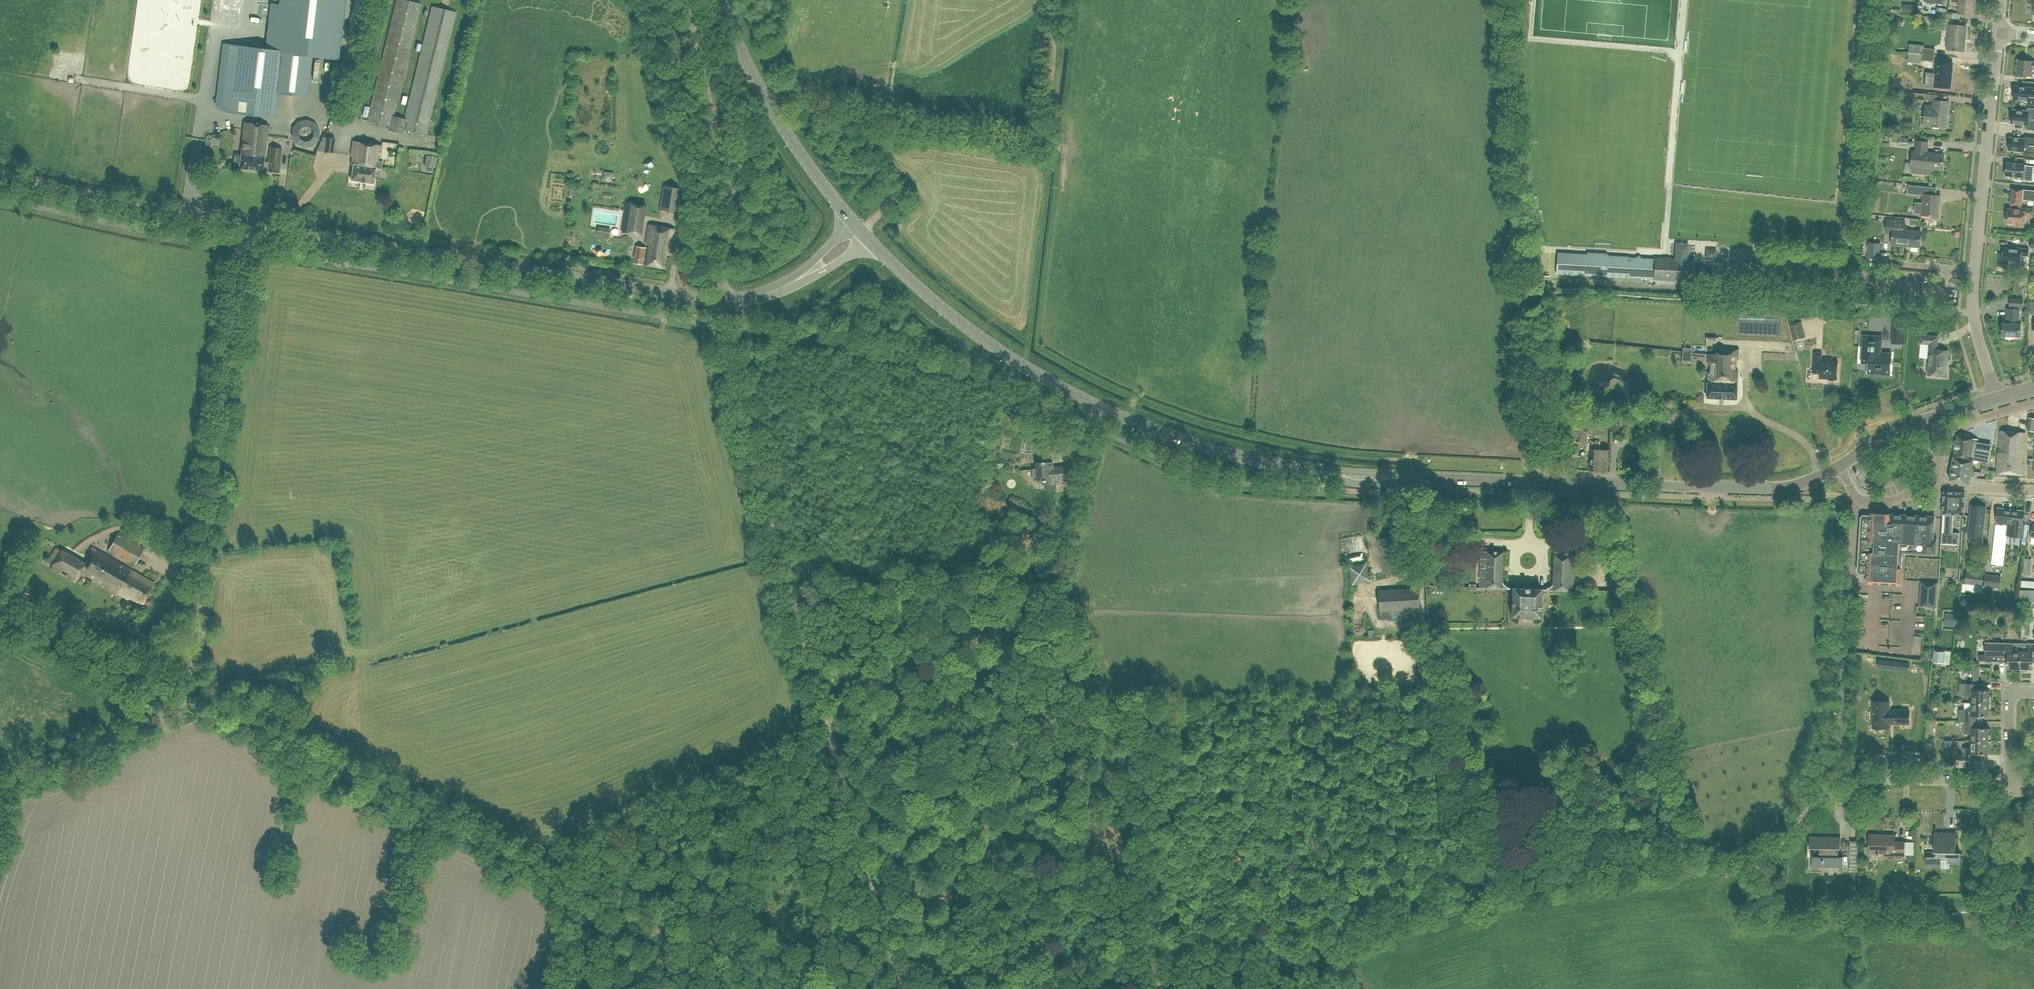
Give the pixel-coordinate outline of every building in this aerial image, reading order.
[(228,46),(221,106),(226,106),(225,111),(273,116),(276,92),(305,95),(310,55),(336,58),(342,0),(281,0),(279,22),(269,21),(266,51),(228,46)] [(387,126),(386,130),(402,134),(403,130),(425,135),(455,12),(432,6),(405,118),(393,116),(420,4),(406,0),(397,0),(367,121),(387,126)] [(1954,2),(1960,3),(1959,14),(1973,15),(1974,0),(1951,0),(1951,2),(1954,2)] [(1937,6),(1934,17),(1945,18),(1947,9),(1937,6)] [(1964,51),(1967,27),(1950,25),(1947,49),(1964,51)] [(1909,53),(1935,56),(1935,50),(1924,48),(1925,45),(1909,44),(1909,53)] [(1935,56),(1909,53),(1908,62),(1921,63),(1921,61),(1934,62),(1935,56)] [(2019,59),(2017,74),(2032,76),(2033,69),(2033,61),(2019,59)] [(1950,88),(1953,64),(1936,62),(1934,86),(1950,88)] [(2016,86),(2014,98),(2029,100),(2029,104),(2033,104),(2033,88),(2016,86)] [(1934,100),(1933,105),(1925,104),(1923,126),(1931,127),(1946,128),(1949,103),(1937,102),(1938,94),(1914,92),(1913,98),(1934,100)] [(2029,114),(2029,112),(2013,110),(2012,122),(2028,124),(2028,122),(2033,123),(2033,114),(2029,114)] [(264,162),(268,126),(244,123),(240,152),(241,152),(239,168),(263,171),(267,171),(279,173),(282,148),(270,147),(268,162),(264,162)] [(1909,138),(1889,136),(1889,141),(1899,142),(1898,146),(1909,147),(1909,138)] [(2026,136),(2026,139),(2010,137),(2009,150),(2025,151),(2026,143),(2033,144),(2033,137),(2026,136)] [(335,139),(326,138),(325,153),(333,154),(335,139)] [(350,180),(373,183),(375,168),(381,169),(382,161),(379,161),(381,146),(353,142),(351,155),(354,156),(350,180)] [(1943,171),(1944,155),(1927,154),(1928,143),(1917,142),(1916,152),(1913,152),(1911,174),(1932,176),(1932,170),(1943,171)] [(2025,164),(2008,162),(2006,175),(2023,177),(2023,180),(2033,181),(2033,174),(2033,166),(2025,165),(2025,164)] [(702,166),(694,165),(692,175),(700,177),(702,166)] [(660,209),(677,212),(681,188),(664,185),(660,209)] [(2024,189),(2013,188),(2011,204),(2012,204),(2011,209),(2009,208),(2007,222),(2016,223),(2016,226),(2024,227),(2025,215),(2033,216),(2033,209),(2020,207),(2020,204),(2022,205),(2023,199),(2033,200),(2033,190),(2024,189)] [(1939,216),(1941,196),(1924,195),(1922,215),(1939,216)] [(627,203),(622,232),(641,234),(645,206),(627,203)] [(1907,227),(1904,227),(1905,221),(1886,219),(1885,231),(1893,232),(1892,245),(1919,247),(1921,232),(1906,231),(1907,227)] [(646,265),(664,268),(667,252),(671,253),(675,230),(649,226),(646,244),(649,244),(646,265)] [(1691,256),(1706,255),(1705,241),(1690,242),(1691,256)] [(1879,258),(1880,244),(1868,243),(1867,257),(1879,258)] [(634,263),(642,264),(644,259),(646,248),(636,246),(634,257),(635,257),(634,263)] [(2029,255),(2030,248),(2014,247),(2014,249),(2004,248),(2003,261),(2020,262),(2021,254),(2029,255)] [(1693,261),(1654,258),(1654,259),(1629,257),(1629,256),(1557,252),(1556,273),(1627,278),(1627,277),(1653,279),(1692,282),(1693,261)] [(2028,291),(2029,277),(2018,276),(2018,280),(2024,280),(2024,291),(2028,291)] [(2023,298),(2010,298),(2010,307),(2023,307),(2023,298)] [(2021,335),(2021,323),(2020,323),(2021,309),(2009,309),(2009,317),(2010,317),(2010,323),(2003,323),(2002,334),(2021,335)] [(1891,345),(1905,346),(1907,320),(1893,319),(1891,345)] [(1801,321),(1790,324),(1794,339),(1805,336),(1801,321)] [(1863,335),(1861,365),(1868,366),(1867,375),(1891,377),(1892,354),(1882,353),(1883,337),(1863,335)] [(1947,361),(1948,351),(1937,350),(1938,336),(1921,335),(1920,343),(1929,344),(1928,357),(1929,357),(1928,374),(1945,375),(1946,361),(1947,361)] [(1736,384),(1737,369),(1735,369),(1736,360),(1737,360),(1737,348),(1721,348),(1721,354),(1708,354),(1708,364),(1709,364),(1709,372),(1707,372),(1707,382),(1706,398),(1736,399),(1736,384)] [(1837,380),(1838,361),(1832,360),(1832,358),(1822,357),(1822,352),(1814,351),(1812,373),(1820,374),(1820,379),(1829,379),(1829,380),(1835,381),(1835,380),(1837,380)] [(1860,393),(1862,385),(1856,383),(1853,391),(1860,393)] [(1602,421),(1602,417),(1584,417),(1584,420),(1578,420),(1577,430),(1593,431),(1593,421),(1602,421)] [(1602,417),(1602,421),(1610,422),(1610,431),(1619,431),(1619,418),(1602,417)] [(2023,474),(2025,432),(2000,430),(1997,472),(2023,474)] [(1949,479),(1969,483),(1974,460),(1978,439),(1958,435),(1949,479)] [(1604,445),(1604,450),(1599,450),(1599,440),(1594,439),(1594,441),(1591,441),(1591,449),(1590,470),(1609,471),(1610,445),(1604,445)] [(1056,480),(1068,479),(1067,466),(1052,467),(1052,462),(1037,463),(1037,469),(1038,480),(1038,481),(1044,481),(1044,490),(1057,489),(1056,480)] [(1891,497),(1890,490),(1882,492),(1884,499),(1891,497)] [(1942,543),(1959,544),(1960,533),(1953,532),(1954,514),(1964,515),(1965,493),(1944,492),(1942,543)] [(1077,494),(1068,494),(1069,504),(1077,504),(1077,494)] [(1983,530),(1986,507),(1972,505),(1968,536),(1978,537),(1979,529),(1983,530)] [(2023,533),(2024,523),(2023,523),(2024,511),(1998,508),(1991,564),(2003,565),(2007,535),(2010,535),(2011,531),(2023,533)] [(1933,538),(1934,516),(1871,513),(1871,514),(1861,514),(1858,571),(1860,574),(1867,574),(1867,584),(1900,585),(1902,553),(1937,554),(1937,538),(1933,538)] [(285,518),(278,519),(281,537),(288,536),(285,518)] [(143,549),(117,534),(108,550),(134,565),(143,549)] [(1378,539),(1385,575),(1410,569),(1403,534),(1378,539)] [(50,569),(75,582),(81,572),(128,599),(129,597),(142,605),(154,583),(134,571),(91,547),(82,562),(56,547),(47,561),(53,564),(50,569)] [(1503,589),(1504,552),(1480,551),(1479,587),(1503,589)] [(1554,553),(1552,591),(1575,593),(1577,555),(1554,553)] [(2024,559),(2023,574),(2031,575),(2032,559),(2024,559)] [(1367,562),(1348,566),(1352,584),(1371,581),(1367,562)] [(1982,585),(1983,573),(1967,571),(1966,583),(1982,585)] [(2000,576),(1985,574),(1984,586),(1999,587),(2000,576)] [(1922,582),(1921,582),(1921,583),(1920,605),(1920,606),(1921,606),(1931,607),(1932,600),(1935,600),(1936,600),(1936,599),(1937,584),(1937,583),(1936,583),(1922,582)] [(99,586),(96,591),(107,597),(110,592),(99,586)] [(1419,604),(1418,586),(1378,590),(1379,612),(1381,612),(1380,619),(1420,617),(1419,610),(1419,604)] [(1513,588),(1512,617),(1541,618),(1542,589),(1513,588)] [(1598,590),(1586,590),(1586,597),(1598,598),(1598,590)] [(1944,626),(1955,627),(1957,613),(1945,613),(1944,626)] [(1981,613),(1981,622),(1996,623),(1996,614),(1981,613)] [(119,624),(116,629),(126,634),(129,630),(119,624)] [(2020,669),(2020,643),(2014,643),(1985,642),(1985,654),(1979,654),(1978,660),(1985,661),(1996,661),(1996,655),(2007,655),(2007,668),(2020,669)] [(2020,669),(2033,669),(2033,656),(2033,643),(2020,643),(2020,669)] [(1933,649),(1932,662),(1944,663),(1945,651),(1933,649)] [(1972,702),(1990,703),(1990,690),(1977,690),(1977,684),(1965,683),(1964,695),(1973,695),(1972,702)] [(1889,701),(1873,701),(1873,727),(1889,727),(1889,723),(1909,723),(1909,710),(1889,710),(1889,701)] [(1964,721),(1977,721),(1977,716),(1990,716),(1990,703),(1972,702),(1972,710),(1968,709),(1968,715),(1964,715),(1964,721)] [(1972,740),(1989,740),(1990,729),(1977,728),(1977,721),(1964,721),(1964,733),(1972,733),(1972,740)] [(1989,740),(1972,740),(1972,748),(1964,747),(1964,760),(1976,760),(1976,754),(1989,754),(1989,748),(1991,748),(1991,742),(1989,742),(1989,740)] [(1933,756),(1928,762),(1933,765),(1937,758),(1933,756)] [(1943,761),(1942,769),(1953,769),(1953,761),(1943,761)] [(1961,863),(1962,852),(1956,852),(1957,833),(1935,833),(1934,852),(1927,851),(1926,866),(1941,867),(1941,858),(1948,858),(1948,863),(1961,863)] [(1905,856),(1905,841),(1892,841),(1892,835),(1869,834),(1869,855),(1905,856)] [(1844,872),(1844,857),(1837,857),(1837,848),(1841,848),(1841,837),(1810,836),(1810,848),(1817,848),(1817,856),(1813,856),(1813,867),(1840,867),(1840,872),(1844,872)] [(1851,841),(1850,870),(1857,870),(1858,841),(1851,841)]
